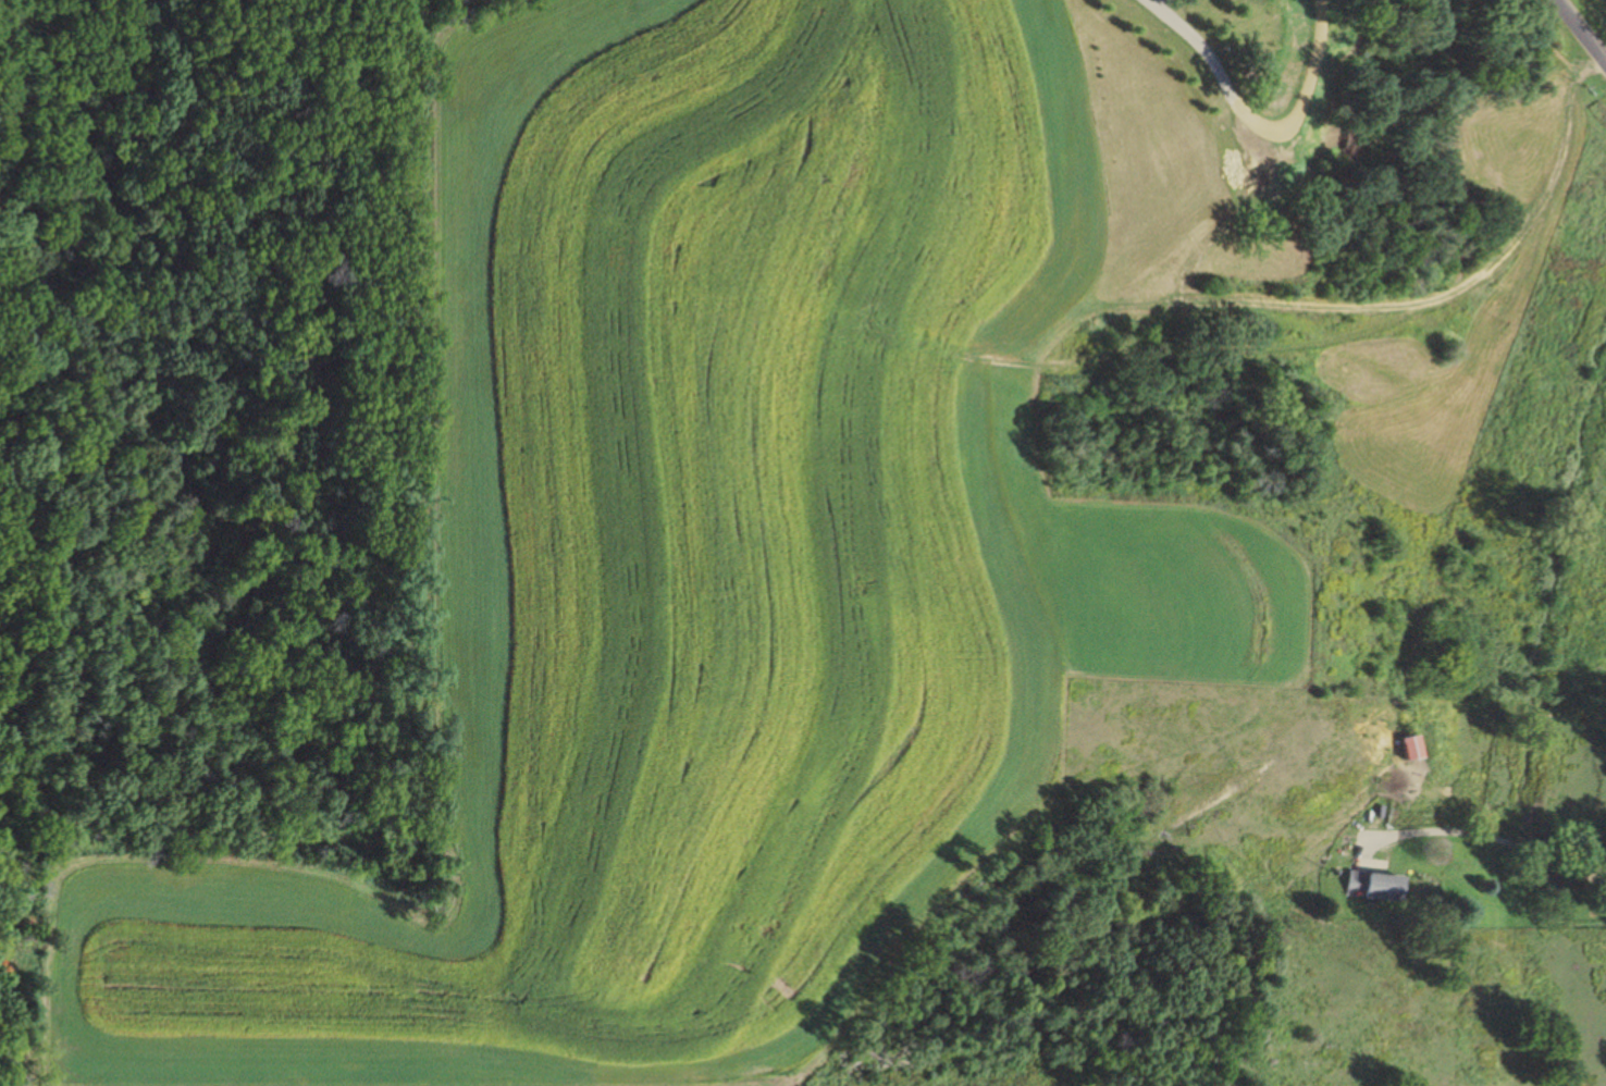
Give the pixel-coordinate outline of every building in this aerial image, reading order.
[(1414,735),(1390,737),(1391,760),(1415,758),(1414,735)] [(1402,877),(1347,871),(1344,896),(1399,902),(1402,877)]
